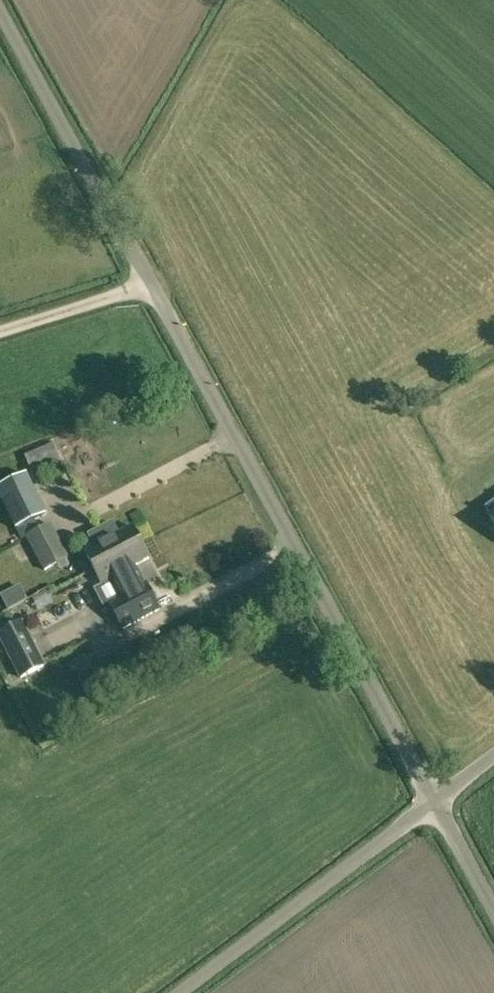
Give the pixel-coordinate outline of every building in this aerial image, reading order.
[(32,472),(60,461),(53,442),(24,455),(32,472)] [(47,514),(27,473),(0,486),(0,498),(16,530),(47,514)] [(493,523),(493,502),(486,508),(492,516),(490,518),(493,523)] [(84,548),(94,568),(127,551),(128,549),(141,542),(133,526),(120,532),(115,522),(90,536),(94,543),(84,548)] [(26,535),(28,540),(44,570),(69,558),(51,523),(26,535)] [(127,551),(94,568),(103,585),(114,580),(122,595),(109,602),(123,628),(160,609),(146,583),(145,583),(136,565),(150,557),(141,542),(128,549),(127,551)] [(20,585),(2,595),(9,608),(27,599),(20,585)] [(43,629),(56,652),(87,634),(74,611),(43,629)] [(19,619),(0,630),(0,639),(20,675),(43,662),(19,619)]
